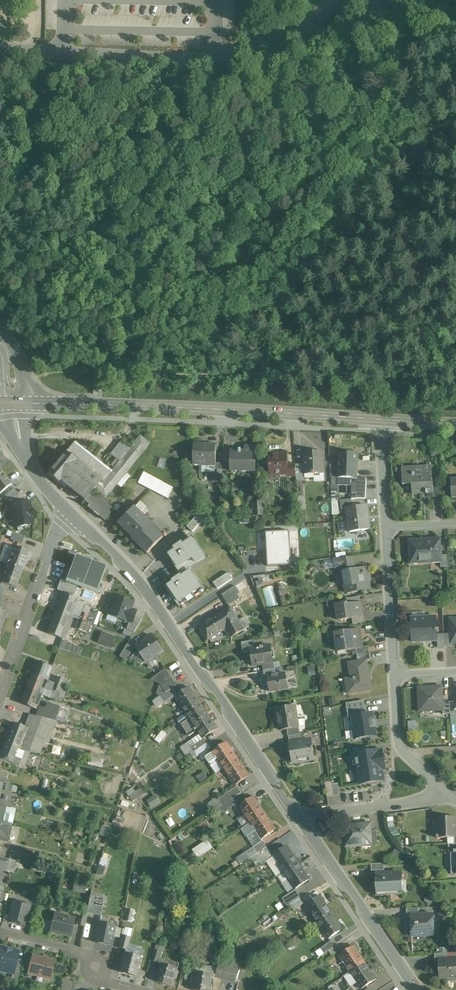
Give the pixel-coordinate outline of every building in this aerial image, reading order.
[(74,441),(50,474),(91,503),(88,507),(107,520),(116,508),(106,500),(117,484),(122,488),(130,476),(128,474),(151,443),(140,435),(130,448),(120,441),(110,455),(116,459),(110,467),(74,441)] [(216,446),(194,445),(193,465),(202,465),(202,473),(214,474),(214,470),(214,465),(216,465),(216,464),(216,446)] [(245,452),(241,452),(241,451),(239,450),(239,451),(231,451),(231,471),(231,472),(255,472),(255,463),(252,463),(253,447),(245,447),(245,452)] [(231,451),(224,451),(223,471),(223,474),(231,474),(231,472),(231,471),(231,451)] [(314,453),(314,452),(306,453),(307,454),(304,454),(305,465),(305,475),(324,474),(323,456),(317,456),(317,453),(314,453)] [(287,454),(268,455),(269,475),(288,475),(287,466),(287,454)] [(357,454),(339,454),(339,478),(356,478),(357,454)] [(224,464),(216,464),(216,465),(214,465),(214,470),(214,474),(214,482),(221,483),(221,471),(223,471),(224,464)] [(296,465),(287,466),(288,475),(288,477),(296,477),(296,465)] [(305,465),(296,465),(296,477),(296,482),(305,481),(305,475),(305,465)] [(423,467),(412,467),(413,470),(403,471),(403,485),(412,484),(413,494),(427,494),(427,495),(429,495),(429,494),(433,493),(433,485),(433,480),(432,480),(431,470),(424,470),(423,467)] [(11,484),(0,470),(0,493),(11,484)] [(156,480),(143,473),(138,483),(151,489),(156,480)] [(173,489),(156,480),(151,489),(168,499),(173,489)] [(14,489),(5,496),(8,501),(12,498),(18,493),(14,489)] [(18,493),(12,498),(16,502),(25,495),(21,490),(18,493)] [(352,499),(340,501),(341,510),(347,509),(353,508),(352,499)] [(253,501),(253,516),(265,515),(264,501),(253,501)] [(29,502),(11,505),(15,527),(32,525),(31,516),(33,516),(33,515),(32,511),(32,510),(30,511),(29,502)] [(148,512),(139,503),(133,509),(133,508),(117,524),(118,524),(147,553),(147,554),(163,538),(163,537),(162,538),(142,517),(148,512)] [(353,508),(347,509),(349,522),(338,524),(340,533),(350,532),(369,530),(369,529),(367,517),(368,517),(366,506),(353,508)] [(193,532),(205,519),(199,513),(187,526),(193,532)] [(289,563),(288,530),(265,531),(267,564),(289,563)] [(25,537),(13,533),(11,540),(22,544),(25,537)] [(191,534),(167,549),(177,565),(192,555),(195,559),(204,553),(191,534)] [(440,540),(410,542),(411,564),(440,562),(441,562),(441,556),(440,540)] [(28,552),(14,547),(7,565),(22,570),(28,552)] [(353,558),(335,561),(336,568),(342,567),(343,572),(355,570),(353,558)] [(87,563),(76,559),(68,581),(96,591),(104,570),(93,566),(94,563),(87,561),(87,563)] [(22,570),(7,565),(1,582),(16,588),(22,570)] [(188,566),(166,581),(177,598),(199,583),(188,566)] [(355,570),(343,572),(346,574),(348,585),(345,587),(346,593),(370,589),(367,569),(355,570)] [(217,588),(233,580),(230,573),(213,581),(217,588)] [(235,586),(222,595),(229,606),(243,598),(235,586)] [(78,598),(63,592),(56,611),(69,616),(71,612),(73,613),(78,598)] [(127,599),(122,597),(121,597),(120,598),(115,596),(108,614),(129,622),(131,623),(134,616),(135,611),(130,609),(132,605),(130,602),(127,601),(127,600),(127,599)] [(359,597),(347,599),(348,603),(336,605),(339,621),(352,619),(362,617),(359,597)] [(91,609),(89,615),(82,613),(79,619),(79,620),(88,623),(93,625),(98,611),(91,609)] [(231,609),(218,616),(218,615),(217,616),(226,629),(226,630),(231,638),(244,630),(231,609)] [(56,611),(47,633),(63,639),(72,617),(69,616),(56,611)] [(134,616),(131,623),(129,622),(126,629),(134,632),(142,619),(134,616)] [(217,616),(199,627),(208,640),(226,630),(226,629),(217,616)] [(362,617),(352,619),(353,625),(365,623),(364,616),(362,617)] [(436,617),(411,618),(412,642),(423,642),(423,643),(423,642),(428,641),(428,642),(429,642),(429,641),(438,641),(437,635),(437,631),(438,631),(438,630),(437,630),(436,617)] [(88,623),(79,620),(79,619),(75,629),(85,632),(88,623)] [(359,630),(335,633),(338,652),(356,649),(362,648),(362,647),(359,630)] [(115,638),(103,633),(100,643),(111,647),(112,647),(115,648),(116,643),(113,642),(115,638)] [(152,636),(145,641),(145,642),(136,647),(141,654),(139,655),(136,653),(131,659),(141,666),(146,662),(151,669),(160,662),(156,655),(163,651),(152,636)] [(73,644),(62,640),(59,648),(70,652),(73,645),(73,644)] [(255,641),(242,643),(243,652),(251,651),(250,649),(256,648),(255,641)] [(134,649),(127,644),(119,657),(127,661),(134,649)] [(81,648),(73,645),(70,652),(79,655),(81,648)] [(271,646),(264,647),(263,647),(260,647),(260,648),(256,648),(250,649),(251,651),(253,666),(263,665),(274,663),(271,646)] [(368,646),(362,647),(362,648),(356,649),(357,656),(369,654),(368,646)] [(53,667),(37,661),(32,675),(45,679),(46,676),(49,677),(53,667)] [(366,661),(349,664),(352,679),(346,680),(346,681),(348,681),(350,693),(348,693),(348,694),(371,690),(366,661)] [(166,669),(150,680),(160,684),(163,688),(173,680),(166,669)] [(275,669),(264,671),(265,678),(267,677),(276,675),(275,669)] [(276,675),(267,677),(270,693),(288,690),(286,674),(276,675)] [(32,675),(31,675),(26,689),(42,695),(44,689),(52,692),(55,683),(45,679),(32,675)] [(64,679),(57,677),(55,683),(61,685),(64,679)] [(173,680),(163,688),(167,694),(173,689),(177,686),(173,680)] [(55,683),(52,692),(44,689),(42,695),(59,701),(60,698),(57,697),(61,685),(55,683)] [(61,685),(57,697),(60,698),(62,699),(67,687),(61,685)] [(443,703),(442,687),(418,688),(419,712),(443,711),(443,703)] [(42,695),(26,689),(21,703),(36,709),(42,695)] [(167,694),(161,698),(165,703),(177,695),(173,689),(167,694)] [(190,689),(177,698),(186,714),(187,714),(201,705),(190,689)] [(218,729),(201,705),(187,714),(190,719),(182,724),(181,725),(189,737),(196,732),(196,731),(197,730),(200,734),(203,739),(204,738),(218,729)] [(295,706),(277,709),(281,731),(287,730),(299,728),(298,720),(297,720),(295,707),(295,706)] [(68,710),(61,708),(56,720),(64,723),(68,710)] [(352,715),(355,739),(376,736),(373,713),(352,715)] [(186,714),(178,719),(182,724),(190,719),(187,714),(186,714)] [(28,730),(13,724),(5,745),(20,750),(28,730)] [(299,728),(287,730),(288,737),(300,735),(299,728)] [(192,740),(181,748),(186,756),(191,753),(191,754),(194,752),(198,750),(195,745),(203,739),(200,734),(192,740)] [(300,735),(288,737),(289,743),(303,741),(302,734),(300,735)] [(203,739),(195,745),(198,750),(207,744),(207,743),(204,738),(203,739)] [(303,741),(289,743),(292,763),(314,760),(313,751),(313,749),(311,740),(303,741)] [(207,744),(198,750),(202,754),(207,751),(210,749),(207,744)] [(227,744),(213,753),(217,759),(210,763),(210,766),(212,766),(217,773),(223,769),(237,760),(227,744)] [(5,745),(0,757),(0,759),(19,766),(25,752),(20,750),(5,745)] [(369,747),(354,749),(355,755),(369,752),(369,747)] [(369,752),(355,755),(360,785),(384,781),(382,770),(385,770),(382,750),(369,752)] [(202,754),(199,756),(201,760),(210,755),(207,751),(202,754)] [(249,776),(238,759),(237,760),(223,769),(235,786),(249,776)] [(332,781),(325,782),(327,797),(334,796),(332,785),(332,781)] [(16,795),(18,786),(6,783),(3,792),(16,795)] [(237,787),(227,794),(231,800),(234,798),(235,798),(242,793),(237,787)] [(156,794),(147,799),(152,807),(160,801),(156,794)] [(227,794),(218,800),(222,806),(231,800),(227,794)] [(254,797),(239,806),(250,823),(265,814),(265,813),(254,797)] [(222,806),(217,810),(221,815),(238,803),(235,798),(234,798),(231,800),(222,806)] [(0,806),(0,822),(13,825),(15,816),(5,814),(7,808),(0,806)] [(265,814),(250,823),(242,828),(254,847),(263,841),(262,839),(276,830),(265,813),(265,814)] [(436,819),(436,820),(439,819),(440,828),(436,828),(437,839),(454,838),(455,838),(455,818),(436,819)] [(99,834),(107,837),(112,824),(104,821),(99,834)] [(0,822),(0,841),(9,843),(13,825),(0,822)] [(370,824),(346,825),(347,846),(371,845),(371,844),(370,831),(370,824)] [(207,841),(193,850),(196,853),(195,853),(198,858),(212,848),(210,844),(209,844),(207,841)] [(254,847),(254,848),(254,849),(258,854),(268,847),(263,841),(254,847)] [(258,854),(250,859),(256,868),(274,856),(268,847),(258,854)] [(298,863),(288,847),(274,856),(285,872),(298,863)] [(254,849),(248,854),(247,852),(236,859),(241,865),(250,859),(258,854),(254,849)] [(195,853),(181,862),(185,867),(198,858),(195,853)] [(8,865),(10,859),(4,858),(0,857),(0,863),(8,865)] [(0,863),(0,869),(7,871),(8,865),(0,863)] [(298,863),(285,872),(296,889),(310,880),(298,863)] [(401,873),(375,875),(377,895),(402,893),(401,873)] [(86,884),(76,882),(74,890),(84,892),(86,884)] [(297,890),(284,899),(288,905),(301,897),(297,890)] [(321,897),(307,907),(318,922),(331,913),(321,897)] [(300,898),(288,906),(292,912),(304,904),(300,898)] [(30,905),(13,901),(8,922),(25,926),(30,905)] [(418,908),(406,909),(407,916),(411,916),(410,915),(419,915),(418,908)] [(97,912),(90,911),(88,922),(93,923),(94,922),(96,914),(96,915),(97,912)] [(87,914),(79,912),(76,924),(84,926),(87,914)] [(112,915),(105,913),(104,915),(102,914),(101,916),(96,915),(96,914),(94,922),(98,923),(99,923),(98,924),(94,942),(111,945),(111,941),(113,935),(114,927),(117,928),(119,919),(115,918),(115,917),(112,916),(112,915)] [(343,930),(331,913),(318,922),(329,939),(343,930)] [(74,919),(55,914),(50,931),(70,936),(74,919)] [(419,915),(410,915),(411,916),(412,925),(411,925),(411,936),(434,935),(434,924),(431,924),(431,915),(434,915),(433,914),(419,915)] [(130,936),(132,929),(125,927),(123,934),(130,936)] [(130,938),(124,936),(120,949),(126,950),(127,950),(128,946),(130,938)] [(329,941),(319,948),(323,954),(333,947),(329,941)] [(165,945),(157,942),(154,950),(162,953),(165,945)] [(337,945),(321,956),(325,962),(341,951),(337,945)] [(142,950),(128,946),(127,950),(126,950),(120,972),(136,977),(141,958),(143,950),(142,950)] [(0,947),(0,970),(13,973),(16,962),(18,952),(0,947)] [(365,963),(354,947),(340,956),(351,972),(365,963)] [(162,953),(154,950),(150,960),(158,963),(160,957),(162,953)] [(447,953),(434,954),(435,961),(439,961),(439,960),(447,960),(447,953)] [(54,961),(31,956),(27,974),(28,974),(28,972),(49,977),(49,979),(50,980),(54,961)] [(180,964),(160,957),(158,963),(163,964),(178,970),(180,964)] [(241,964),(229,960),(227,966),(239,970),(241,964)] [(439,960),(439,961),(439,979),(455,978),(455,960),(447,960),(439,960)] [(22,963),(16,962),(13,973),(11,979),(17,981),(22,963)] [(217,968),(193,963),(192,972),(197,973),(213,976),(215,976),(217,968)] [(227,966),(219,963),(217,968),(215,976),(223,979),(227,966)] [(365,963),(351,972),(362,989),(376,980),(365,963)] [(178,970),(163,964),(156,982),(171,987),(178,970)] [(239,970),(227,966),(223,979),(235,983),(239,970)] [(197,973),(194,989),(210,989),(213,976),(197,973)] [(73,981),(63,980),(62,989),(73,989),(73,981)]
